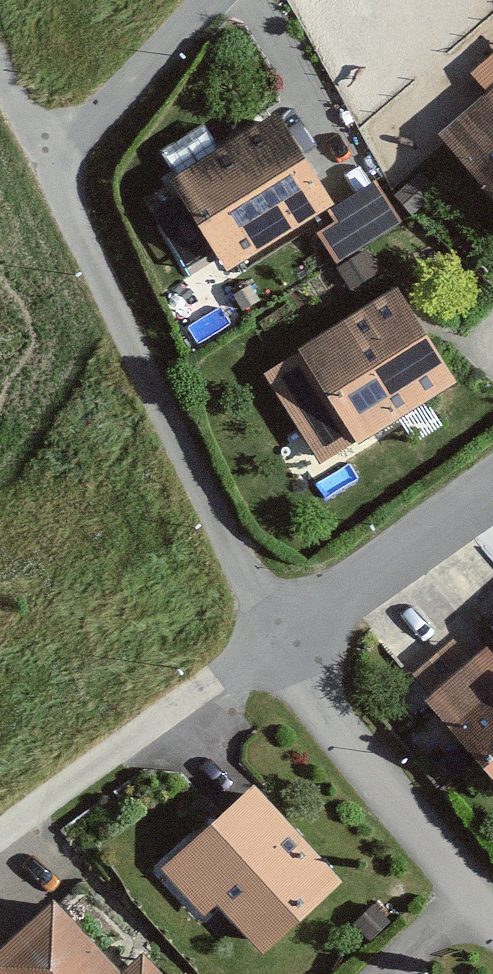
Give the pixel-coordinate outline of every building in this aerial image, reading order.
[(438,140),(492,198),(492,88),(438,140)] [(330,204),(274,111),(166,177),(222,269),(330,204)] [(331,263),(400,224),(376,182),(307,221),(331,263)] [(316,465),(455,385),(399,288),(260,367),(316,465)] [(484,641),(420,694),(461,744),(492,782),(492,652),(484,641)] [(266,952),(341,880),(249,784),(160,868),(200,910),(213,897),(266,952)] [(122,973),(51,900),(0,948),(0,973),(160,973),(142,955),(122,973)]
